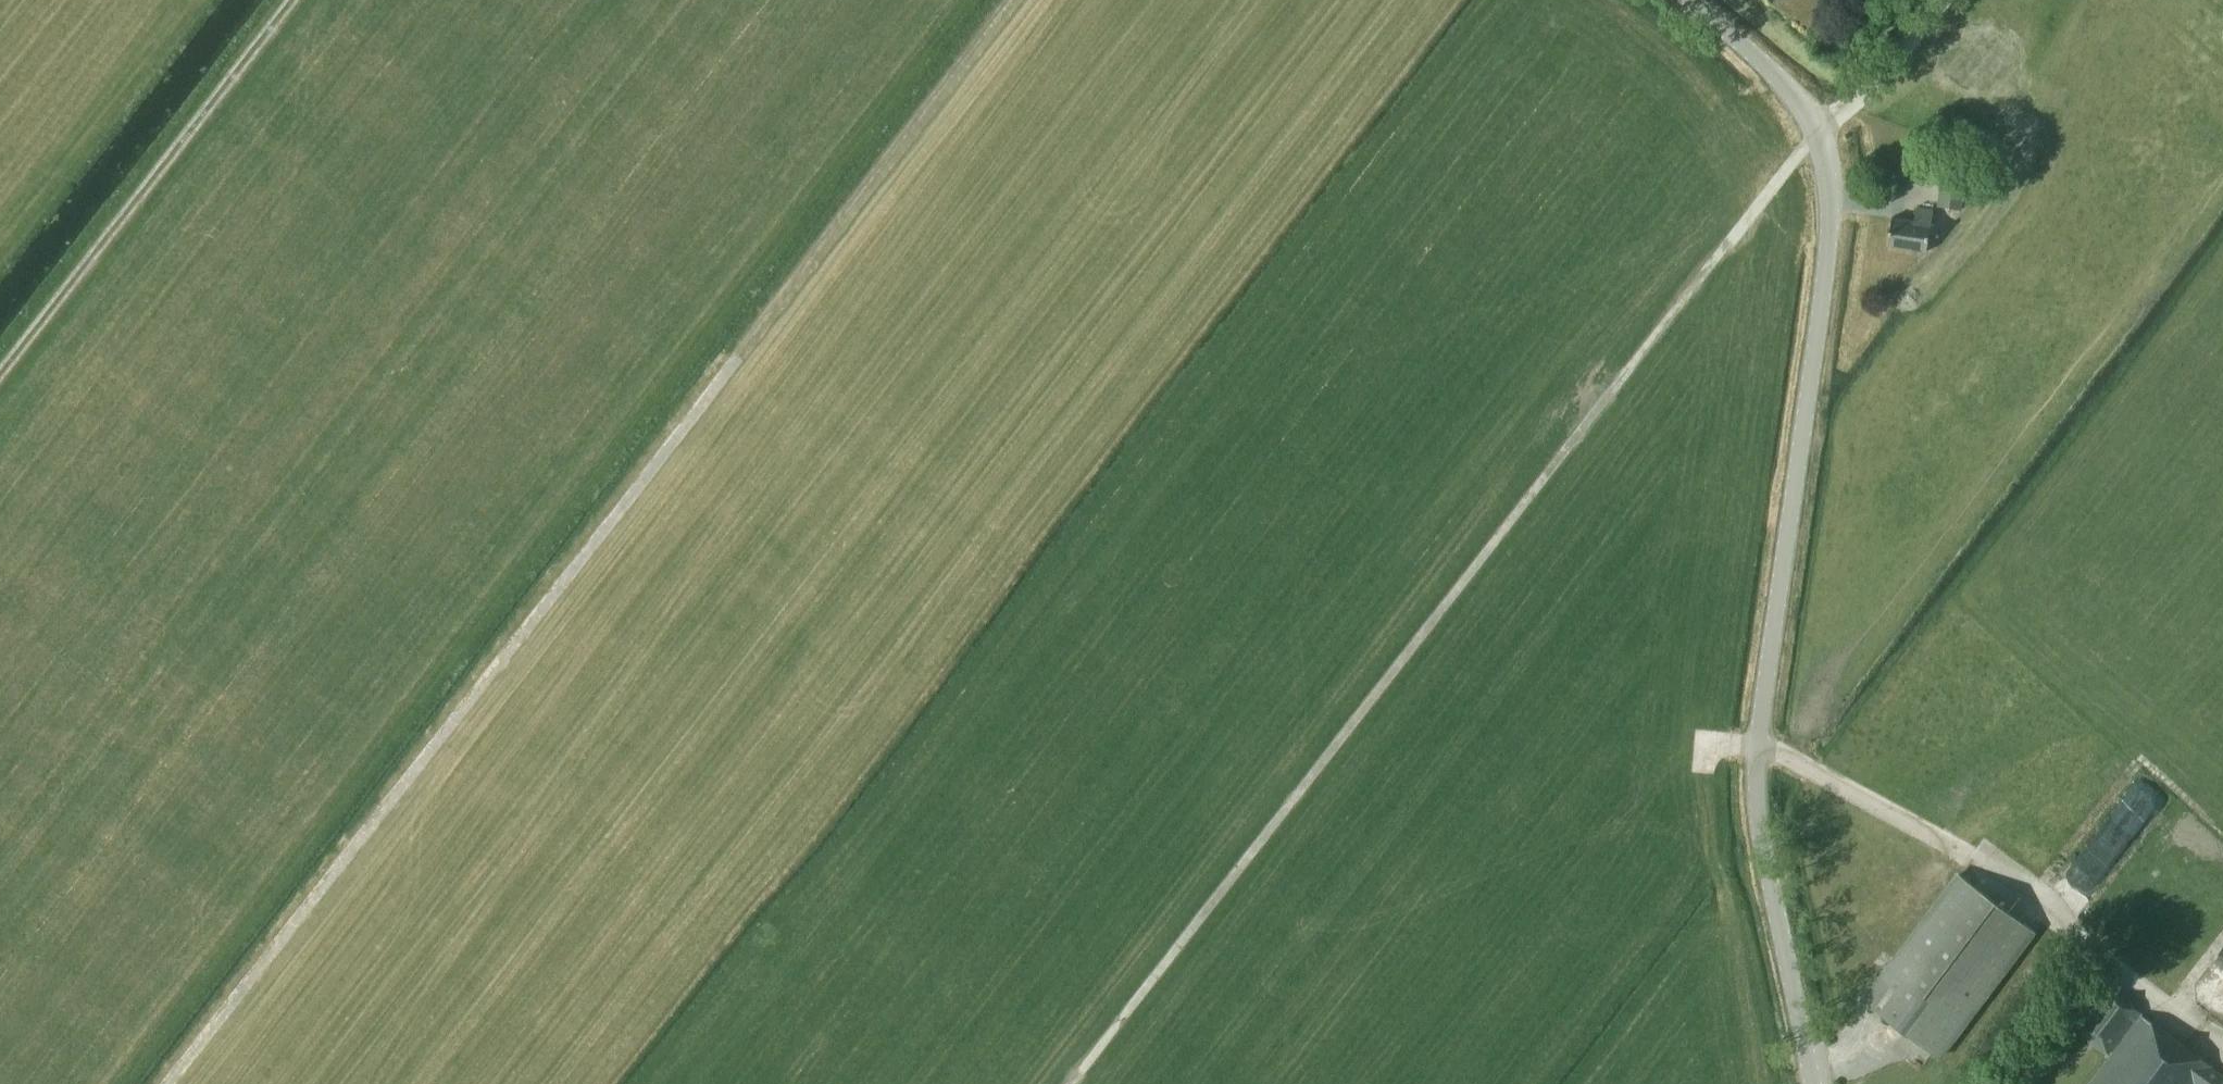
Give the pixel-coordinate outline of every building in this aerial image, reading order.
[(1966,178),(1942,175),(1937,205),(1962,209),(1966,178)] [(1887,249),(1927,254),(1932,216),(1914,213),(1912,226),(1891,223),(1887,249)] [(2140,781),(2064,892),(2091,910),(2167,799),(2140,781)] [(2037,930),(2031,925),(1960,873),(1866,1000),(1943,1057),(2037,930)] [(2052,956),(2043,968),(2053,977),(2063,965),(2052,956)] [(2207,1064),(2108,988),(2078,1027),(2111,1053),(2138,1018),(2142,1021),(2094,1083),(2222,1083),(2222,1077),(2207,1064)]
